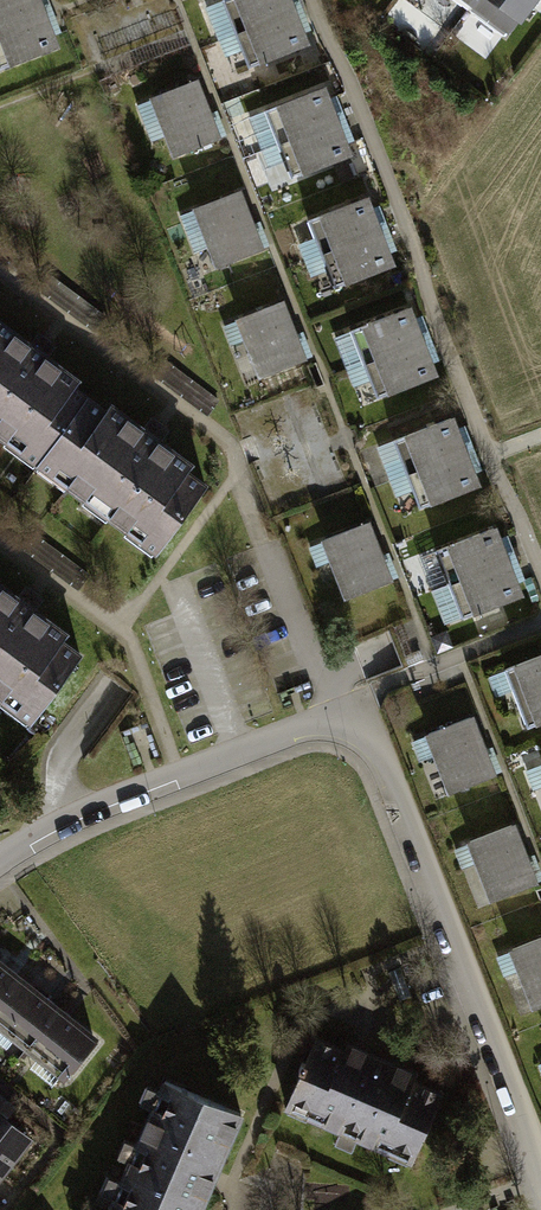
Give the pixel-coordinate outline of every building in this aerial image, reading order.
[(61,40),(44,0),(0,0),(0,66),(61,40)] [(246,66),(314,36),(298,0),(217,0),(246,66)] [(507,29),(517,17),(521,20),(536,0),(470,0),(507,29)] [(200,79),(152,97),(172,152),(221,134),(200,79)] [(337,88),(257,118),(281,182),(361,151),(337,88)] [(240,191),(188,211),(206,261),(259,241),(240,191)] [(379,196),(295,227),(319,291),(402,260),(379,196)] [(282,304),(225,323),(243,379),(300,360),(282,304)] [(136,541),(197,462),(0,308),(0,435),(136,541)] [(419,308),(353,334),(379,401),(445,375),(419,308)] [(486,481),(460,412),(384,441),(411,510),(486,481)] [(505,524),(429,553),(456,622),(532,593),(505,524)] [(391,579),(372,527),(317,547),(337,599),(391,579)] [(0,562),(0,686),(40,716),(100,637),(0,562)] [(511,669),(533,723),(540,720),(540,656),(511,669)] [(495,769),(478,720),(423,738),(439,788),(495,769)] [(531,772),(540,796),(540,767),(531,772)] [(514,826),(461,852),(485,901),(538,875),(514,826)] [(514,954),(537,1005),(540,1003),(540,942),(514,954)] [(72,1078),(104,1038),(0,955),(0,1021),(72,1078)] [(318,1039),(288,1114),(414,1165),(445,1091),(318,1039)] [(167,1078),(108,1209),(203,1209),(246,1113),(167,1078)] [(32,1145),(0,1119),(0,1185),(32,1145)] [(305,1194),(305,1168),(266,1166),(265,1202),(286,1203),(286,1193),(305,1194)]
